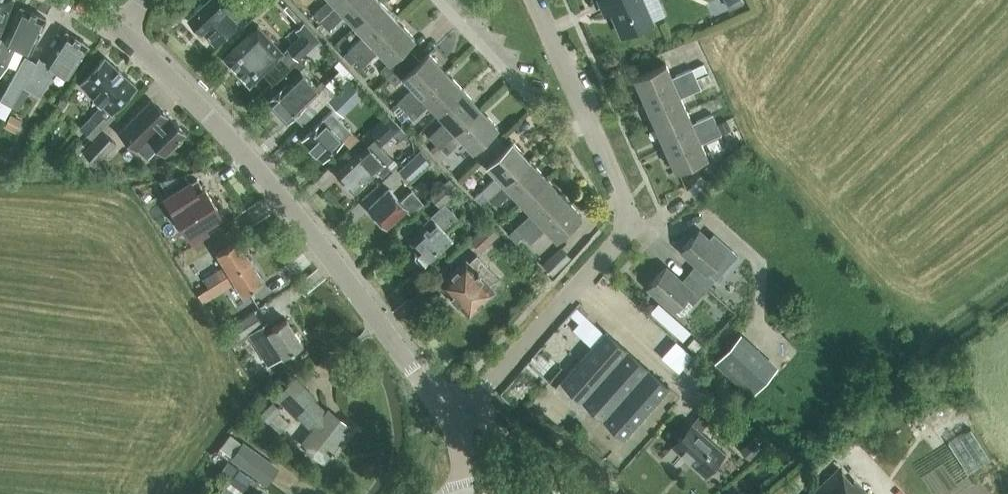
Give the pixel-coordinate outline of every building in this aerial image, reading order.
[(0,33),(13,0),(0,0),(0,33)] [(189,14),(191,16),(190,21),(195,26),(200,26),(214,41),(236,20),(245,12),(234,0),(204,0),(189,14)] [(321,21),(343,0),(327,0),(314,13),(321,21)] [(321,21),(329,29),(345,14),(354,24),(379,0),(343,0),(321,21)] [(379,0),(354,24),(364,34),(348,50),(355,58),(397,19),(379,0)] [(606,14),(612,11),(622,35),(651,22),(651,20),(664,14),(658,0),(599,0),(606,14)] [(21,6),(5,39),(1,37),(0,39),(0,74),(7,65),(16,46),(30,52),(46,18),(21,6)] [(397,19),(355,58),(363,66),(379,51),(389,61),(380,69),(388,77),(396,69),(396,68),(413,53),(406,45),(414,38),(397,19)] [(329,29),(321,21),(316,26),(323,34),(329,29)] [(297,59),(319,39),(303,22),(296,29),(301,34),(287,47),(297,59)] [(283,52),(274,43),(260,28),(251,36),(249,34),(224,57),(250,84),(283,52)] [(39,57),(36,62),(23,86),(39,96),(56,68),(68,76),(88,45),(66,31),(46,61),(39,57)] [(355,58),(348,50),(343,55),(350,63),(355,58)] [(413,53),(396,68),(396,69),(413,87),(397,102),(404,110),(405,110),(446,71),(428,52),(420,60),(413,53)] [(23,86),(36,62),(25,55),(0,98),(0,114),(5,116),(11,105),(23,86)] [(112,112),(137,86),(104,56),(80,83),(103,104),(80,127),(93,139),(115,115),(112,112)] [(342,64),(339,61),(335,64),(338,68),(349,79),(353,76),(342,64)] [(300,69),(299,70),(294,63),(280,77),(286,82),(267,101),(286,122),(307,102),(317,111),(334,94),(321,81),(316,85),(300,69)] [(666,63),(634,77),(645,101),(696,77),(692,68),(672,77),(666,63)] [(702,63),(692,68),(696,77),(707,72),(702,63)] [(446,71),(405,110),(412,118),(428,103),(438,113),(463,89),(446,71)] [(708,73),(696,78),(700,85),(711,80),(708,73)] [(645,101),(655,124),(686,110),(681,97),(701,88),(700,85),(696,77),(645,101)] [(340,110),(359,90),(349,80),(329,100),(340,110)] [(463,89),(438,113),(448,123),(431,138),(439,146),(480,108),(463,89)] [(62,108),(67,101),(61,98),(57,104),(62,108)] [(166,153),(185,133),(151,99),(119,130),(147,157),(158,146),(166,153)] [(397,102),(390,108),(398,116),(404,110),(397,102)] [(480,108),(439,146),(447,154),(463,139),(473,150),(498,126),(480,108)] [(332,110),(303,138),(323,159),(342,140),(352,130),(332,110)] [(655,124),(665,147),(691,135),(717,124),(712,114),(692,123),(686,110),(655,124)] [(397,123),(387,113),(369,129),(379,139),(397,123)] [(21,119),(12,115),(7,126),(15,130),(21,119)] [(718,124),(723,133),(731,129),(727,120),(718,124)] [(701,143),(721,134),(717,124),(691,135),(665,147),(676,170),(707,156),(701,143)] [(352,130),(342,140),(350,147),(359,138),(352,130)] [(96,162),(113,144),(100,133),(84,151),(96,162)] [(72,161),(85,145),(76,137),(63,153),(72,161)] [(500,139),(480,157),(487,164),(487,165),(497,175),(481,190),(488,198),(529,159),(512,141),(506,146),(500,139)] [(374,144),(371,147),(368,144),(337,173),(353,191),(376,170),(382,176),(391,168),(378,155),(382,152),(374,144)] [(421,148),(401,167),(412,179),(432,159),(421,148)] [(547,178),(529,159),(488,198),(496,206),(512,191),(522,202),(547,178)] [(185,175),(160,181),(169,196),(190,183),(185,175)] [(439,205),(457,188),(449,178),(430,195),(439,205)] [(564,196),(547,178),(522,202),(531,212),(515,227),(522,235),(564,196)] [(205,189),(197,194),(190,182),(190,183),(169,196),(167,197),(192,237),(206,229),(203,225),(221,214),(205,189)] [(412,213),(423,202),(412,190),(401,200),(389,188),(369,207),(387,226),(406,208),(412,213)] [(475,196),(473,197),(481,205),(482,204),(488,198),(481,190),(475,196)] [(581,215),(564,196),(522,235),(530,243),(546,228),(556,239),(581,215)] [(444,229),(457,217),(443,203),(419,226),(422,229),(410,241),(417,248),(414,250),(416,251),(415,256),(420,262),(425,262),(427,263),(453,238),(444,229)] [(488,223),(469,240),(479,251),(498,234),(488,223)] [(515,227),(508,233),(516,241),(522,235),(515,227)] [(698,230),(681,249),(697,263),(689,272),(706,288),(715,278),(720,272),(713,266),(724,253),(698,230)] [(226,265),(203,278),(208,286),(250,260),(237,240),(218,252),(226,265)] [(552,274),(571,257),(561,246),(543,263),(552,274)] [(495,275),(482,260),(476,255),(469,261),(466,259),(440,283),(451,295),(457,302),(458,302),(469,314),(495,290),(492,287),(500,280),(495,275)] [(250,260),(208,286),(197,293),(202,301),(235,280),(243,293),(263,281),(250,260)] [(706,288),(689,272),(680,281),(665,267),(648,286),(679,314),(683,314),(693,303),(706,288)] [(720,275),(706,290),(732,313),(746,298),(720,275)] [(254,311),(225,330),(233,342),(247,332),(262,323),(254,311)] [(262,323),(247,332),(257,346),(266,341),(266,340),(272,336),(284,355),(302,344),(286,318),(271,328),(266,320),(262,323)] [(667,388),(647,370),(648,369),(647,368),(646,369),(626,351),(627,350),(626,349),(625,350),(605,332),(606,331),(605,331),(561,381),(562,381),(563,380),(583,398),(582,399),(583,400),(584,399),(587,402),(583,406),(590,412),(594,408),(603,416),(602,417),(603,418),(604,417),(625,435),(624,437),(625,437),(669,387),(668,386),(667,388)] [(694,351),(701,344),(694,337),(687,344),(694,351)] [(739,339),(717,364),(753,396),(775,371),(739,339)] [(678,372),(693,355),(676,340),(669,348),(678,356),(670,364),(678,372)] [(328,409),(326,411),(313,398),(314,396),(296,377),(277,396),(296,415),(297,413),(312,429),(302,442),(324,460),(351,426),(328,409)] [(277,411),(280,409),(273,402),(261,413),(278,430),(287,421),(277,411)] [(718,427),(727,416),(711,402),(692,423),(691,421),(690,422),(691,423),(672,445),(671,443),(670,444),(706,475),(726,453),(701,430),(710,420),(718,427)] [(975,424),(951,436),(967,469),(992,457),(975,424)] [(229,434),(217,451),(228,458),(240,442),(229,434)] [(760,447),(751,438),(740,451),(749,459),(760,447)] [(278,468),(242,442),(230,459),(266,485),(278,468)] [(232,464),(225,474),(232,479),(231,480),(244,490),(252,478),(232,464)] [(841,465),(810,493),(868,493),(841,465)] [(213,478),(208,485),(219,493),(224,486),(213,478)] [(219,493),(220,493),(235,493),(224,486),(219,493)]
